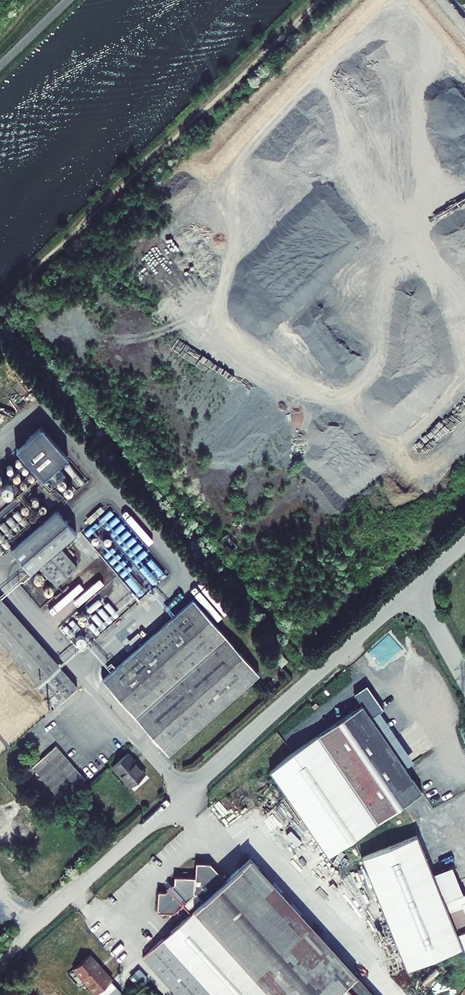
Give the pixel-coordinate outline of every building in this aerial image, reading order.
[(40,427),(14,450),(41,480),(67,457),(40,427)] [(30,573),(38,566),(59,548),(75,533),(56,511),(10,551),(30,573)] [(248,527),(238,516),(230,522),(240,533),(248,527)] [(59,548),(38,566),(55,586),(76,568),(59,548)] [(38,686),(59,668),(0,600),(0,642),(38,686)] [(257,675),(192,601),(101,681),(167,755),(257,675)] [(284,638),(278,643),(286,653),(292,648),(284,638)] [(59,668),(38,686),(56,706),(77,688),(59,668)] [(369,693),(359,700),(420,789),(430,782),(414,758),(397,733),(369,693)] [(420,789),(359,700),(341,712),(402,801),(420,789)] [(337,845),(402,801),(341,712),(276,756),(337,845)] [(405,728),(397,733),(414,758),(422,753),(405,728)] [(56,747),(32,768),(62,802),(86,781),(56,747)] [(128,753),(112,766),(130,787),(145,774),(128,753)] [(413,960),(464,937),(464,928),(462,922),(449,890),(422,825),(366,848),(413,960)] [(244,868),(355,994),(375,994),(255,859),(244,868)] [(198,892),(184,904),(193,913),(230,880),(215,863),(200,863),(200,877),(198,892)] [(244,868),(230,880),(193,913),(165,938),(214,994),(235,976),(252,994),(355,994),(244,868)] [(198,892),(200,877),(179,875),(179,883),(168,892),(161,891),(160,911),(175,912),(184,904),(198,892)] [(449,890),(462,922),(464,921),(464,883),(449,890)] [(143,957),(177,994),(213,994),(214,994),(165,938),(143,957)] [(94,993),(110,980),(90,957),(74,970),(94,993)] [(214,994),(215,994),(252,994),(235,976),(214,994)]
